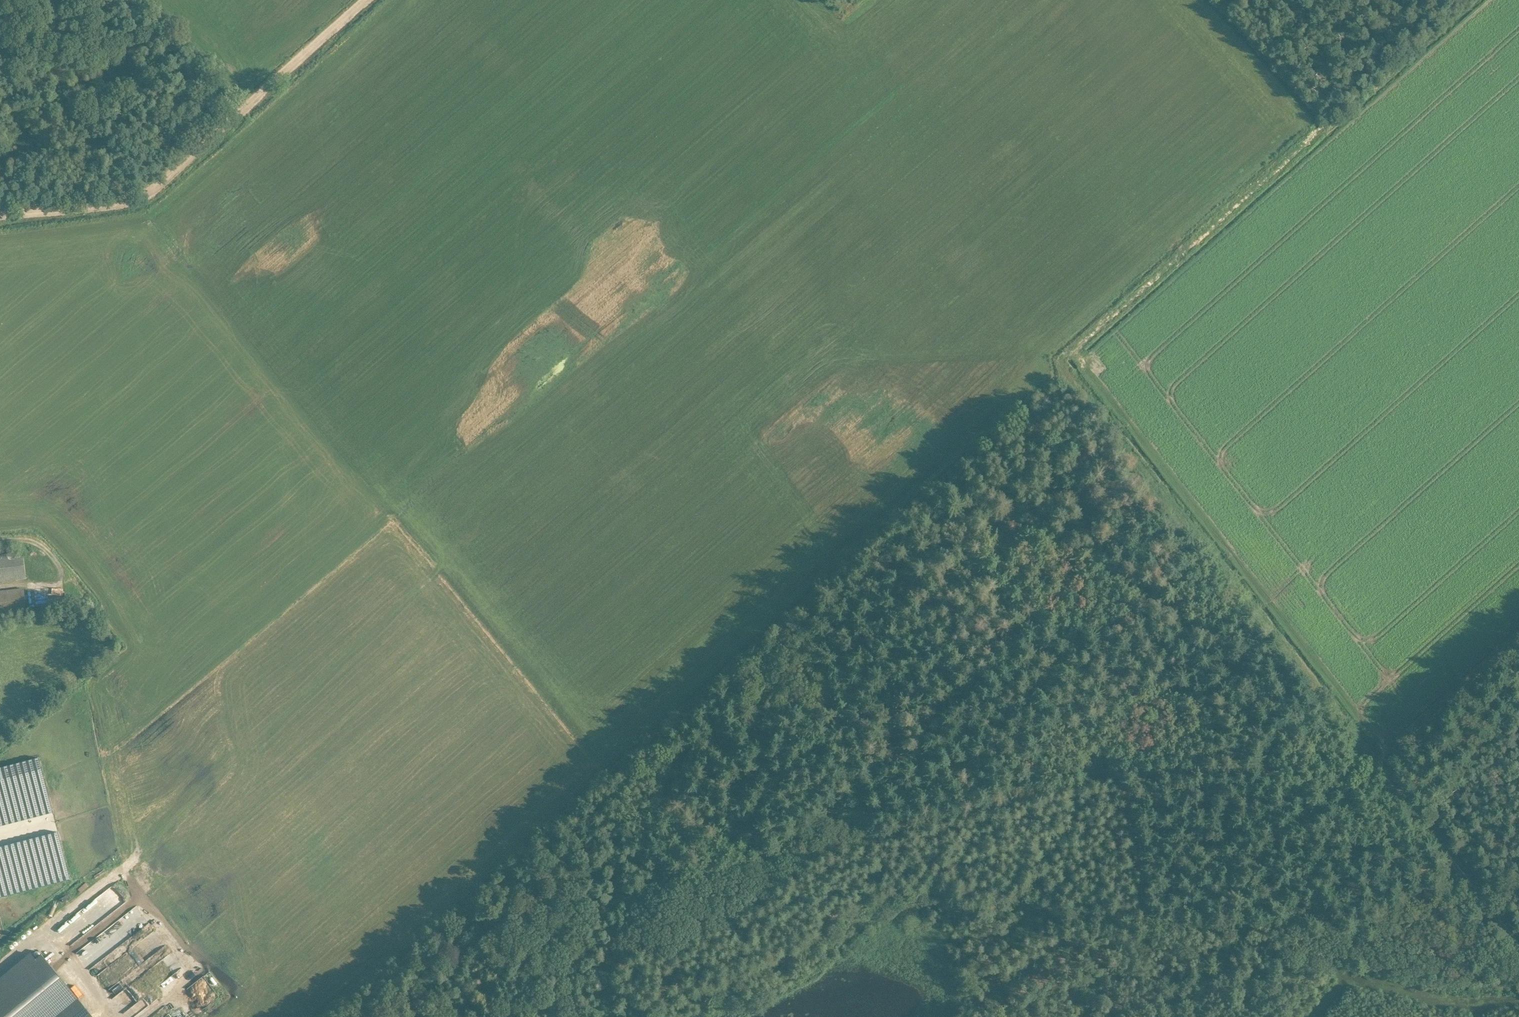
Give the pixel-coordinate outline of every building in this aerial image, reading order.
[(26,579),(23,552),(0,555),(0,582),(26,579)] [(0,591),(0,613),(26,610),(24,598),(23,588),(0,591)] [(53,813),(39,758),(0,768),(0,826),(53,813)] [(0,847),(0,897),(70,879),(58,832),(0,847)] [(42,955),(36,959),(31,954),(0,980),(0,1016),(93,1016),(42,955)] [(202,1009),(220,997),(205,975),(187,987),(202,1009)]
